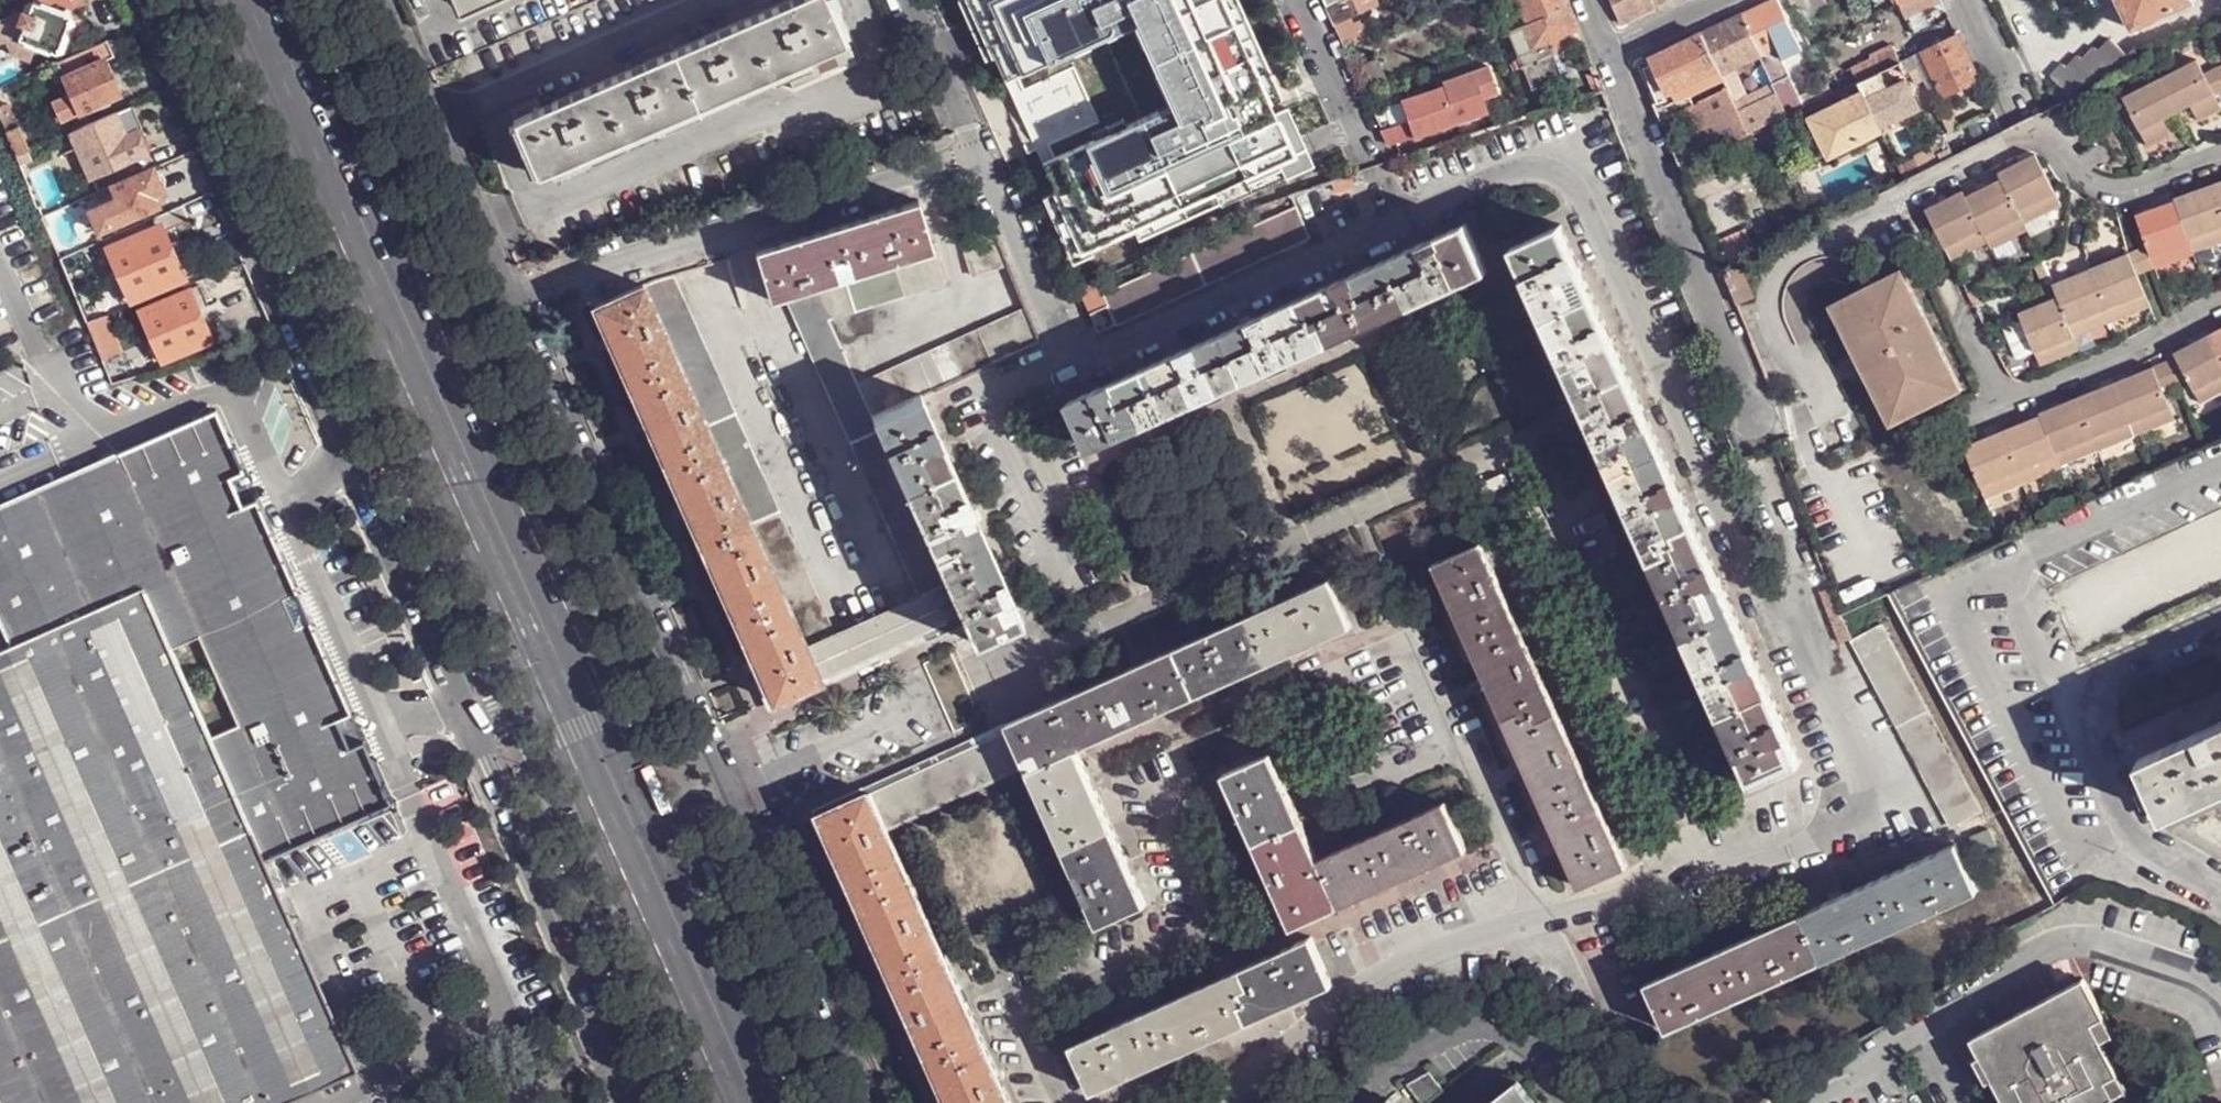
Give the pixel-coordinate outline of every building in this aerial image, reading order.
[(28,4),(24,15),(19,13),(1,20),(0,19),(0,44),(9,40),(15,54),(30,60),(36,46),(58,54),(58,53),(65,52),(70,38),(65,34),(68,27),(73,24),(68,12),(63,14),(60,13),(56,12),(59,4),(64,6),(71,2),(72,3),(78,0),(36,0),(28,4)] [(538,175),(551,169),(785,68),(810,58),(847,43),(843,35),(827,0),(791,0),(541,107),(516,118),(514,119),(515,123),(536,170),(538,175)] [(843,35),(849,32),(835,0),(827,0),(843,35)] [(970,0),(959,0),(985,58),(994,54),(970,0)] [(1278,161),(1281,169),(1286,179),(1314,166),(1288,108),(1275,115),(1270,103),(1223,0),(970,0),(994,54),(1036,147),(1055,190),(1082,249),(1090,246),(1132,227),(1214,190),(1244,176),(1278,161)] [(1270,103),(1283,97),(1238,0),(1223,0),(1270,103)] [(1327,9),(1335,26),(1337,31),(1345,48),(1357,42),(1371,36),(1363,18),(1353,21),(1351,17),(1361,13),(1360,11),(1381,2),(1379,0),(1345,0),(1327,9)] [(1528,24),(1568,6),(1566,0),(1518,0),(1528,24)] [(1670,0),(1615,0),(1624,21),(1670,0)] [(1744,14),(1764,60),(1775,83),(1789,112),(1807,104),(1802,95),(1786,60),(1804,51),(1780,0),(1772,0),(1744,14)] [(1800,20),(1818,12),(1812,0),(1810,0),(1795,7),(1800,20)] [(1818,12),(1830,6),(1827,0),(1812,0),(1818,12)] [(1905,10),(1926,0),(1900,0),(1905,10)] [(2135,28),(2192,0),(2121,0),(2135,28)] [(1562,74),(1554,53),(1548,41),(1578,29),(1568,6),(1528,24),(1509,33),(1523,66),(1532,88),(1562,74)] [(1744,14),(1704,33),(1724,77),(1729,88),(1750,131),(1789,112),(1775,83),(1746,96),(1733,67),(1757,56),(1759,62),(1764,60),(1744,14)] [(1578,29),(1548,41),(1554,53),(1582,40),(1581,36),(1578,29)] [(1704,33),(1640,63),(1663,118),(1689,105),(1686,96),(1724,77),(1704,33)] [(1981,77),(1959,33),(1924,49),(1941,86),(1945,94),(1981,77)] [(2113,37),(2101,50),(2118,65),(2122,69),(2134,57),(2113,37)] [(116,58),(108,41),(53,66),(65,92),(71,89),(73,96),(67,98),(69,103),(56,108),(62,122),(86,111),(109,101),(121,96),(106,62),(116,58)] [(847,43),(810,58),(812,64),(788,74),(794,89),(855,63),(847,43)] [(1896,43),(1874,53),(1875,56),(1828,79),(1830,82),(1834,91),(1860,79),(1881,70),(1901,60),(1904,59),(1896,43)] [(2098,45),(2086,57),(2102,73),(2107,77),(2118,65),(2101,50),(2098,45)] [(1941,86),(1924,49),(1914,55),(1925,77),(1931,91),(1941,86)] [(2083,53),(2070,66),(2086,82),(2089,85),(2102,73),(2086,57),(2083,53)] [(1925,77),(1914,55),(1904,59),(1901,60),(1906,72),(1911,69),(1917,81),(1925,77)] [(810,58),(785,68),(788,74),(812,64),(810,58)] [(1377,58),(1358,67),(1368,90),(1387,82),(1377,58)] [(2124,97),(2148,147),(2171,135),(2170,133),(2163,119),(2191,105),(2198,119),(2198,121),(2220,109),(2220,106),(2214,93),(2202,70),(2197,59),(2124,97)] [(2202,70),(2214,93),(2220,89),(2220,61),(2202,70)] [(2066,63),(2053,74),(2064,85),(2074,95),(2086,82),(2070,66),(2066,63)] [(1390,127),(1380,130),(1386,146),(1486,113),(1481,99),(1497,94),(1487,64),(1440,80),(1441,84),(1398,99),(1399,102),(1383,108),(1390,127)] [(551,169),(554,175),(788,74),(785,68),(551,169)] [(1881,70),(1860,79),(1865,91),(1869,101),(1881,125),(1920,106),(1907,78),(1889,87),(1881,70)] [(1828,79),(1827,76),(1821,79),(1823,84),(1830,82),(1828,79)] [(1823,84),(1802,95),(1807,104),(1834,91),(1830,82),(1823,84)] [(2053,90),(2060,103),(2074,95),(2064,85),(2053,90)] [(1750,131),(1729,88),(1689,105),(1663,118),(1666,125),(1705,106),(1710,117),(1715,127),(1705,131),(1674,145),(1681,162),(1699,154),(1733,139),(1750,131)] [(1850,145),(1883,130),(1869,101),(1865,91),(1832,105),(1832,107),(1822,111),(1832,133),(1839,149),(1849,144),(1850,145)] [(110,106),(109,101),(86,111),(88,116),(110,106)] [(539,101),(513,111),(516,118),(541,107),(539,101)] [(0,108),(0,117),(1,120),(14,114),(9,103),(0,108)] [(2163,119),(2170,133),(2198,119),(2191,105),(2163,119)] [(142,130),(133,108),(72,135),(92,180),(147,155),(137,132),(142,130)] [(14,114),(1,120),(18,158),(30,152),(14,114)] [(1715,127),(1710,117),(1700,122),(1705,131),(1715,127)] [(515,123),(509,125),(530,173),(536,170),(515,123)] [(153,152),(142,130),(137,132),(147,155),(153,152)] [(1706,169),(1740,153),(1733,139),(1699,154),(1706,169)] [(1947,140),(1936,145),(1944,161),(1955,155),(1947,140)] [(1963,191),(1926,210),(1951,260),(1989,241),(1991,247),(2027,230),(2024,222),(2062,204),(2036,154),(1998,172),(2001,179),(1966,197),(1963,191)] [(1281,169),(1278,161),(1244,176),(1248,184),(1281,169)] [(165,194),(154,170),(114,188),(120,201),(92,213),(101,234),(159,208),(155,198),(165,194)] [(2136,215),(2146,242),(2154,265),(2156,269),(2196,254),(2195,252),(2220,242),(2220,182),(2175,198),(2176,201),(2136,215)] [(1093,253),(1090,246),(1082,249),(1055,190),(1042,196),(1072,263),(1093,253)] [(1214,190),(1132,227),(1138,239),(1220,202),(1214,190)] [(168,204),(165,194),(155,198),(159,208),(168,204)] [(755,249),(771,300),(787,295),(819,285),(935,249),(919,199),(755,249)] [(190,222),(184,206),(154,219),(157,227),(109,249),(132,303),(186,280),(165,233),(177,228),(190,222)] [(1296,206),(1101,293),(1105,304),(1114,323),(1310,237),(1296,206)] [(1490,273),(1469,224),(1072,399),(1093,447),(1490,273)] [(1564,226),(1515,247),(1755,784),(1804,762),(1564,226)] [(960,238),(972,273),(1010,262),(995,227),(960,238)] [(2146,242),(2127,249),(2129,254),(2137,272),(2154,265),(2146,242)] [(126,305),(132,303),(109,249),(103,251),(126,305)] [(819,285),(829,317),(945,282),(935,249),(819,285)] [(74,255),(62,260),(74,291),(90,284),(77,253),(74,255)] [(2059,298),(2019,313),(2041,366),(2080,350),(2075,337),(2151,306),(2137,272),(2129,254),(2053,284),(2059,298)] [(1743,263),(1725,271),(1738,303),(1756,295),(1743,263)] [(1901,268),(1829,304),(1862,370),(1890,425),(1962,389),(1901,268)] [(655,279),(644,284),(808,646),(836,633),(674,274),(655,279)] [(773,698),(822,676),(808,646),(644,284),(596,305),(773,698)] [(801,326),(829,317),(819,285),(787,295),(801,326)] [(163,363),(213,342),(191,290),(141,312),(163,363)] [(1097,331),(1114,323),(1105,304),(1089,312),(1097,331)] [(1043,342),(1028,307),(858,383),(873,414),(921,392),(922,395),(1043,342)] [(801,326),(813,353),(840,342),(829,317),(801,326)] [(117,350),(103,319),(88,324),(101,355),(117,350)] [(2175,354),(2177,358),(2188,379),(2201,404),(2220,394),(2220,330),(2175,354)] [(922,595),(948,582),(873,414),(858,383),(840,342),(813,353),(922,595)] [(2177,358),(2154,368),(2163,389),(2188,379),(2177,358)] [(2041,417),(1964,448),(1985,500),(2062,469),(2061,467),(2176,420),(2163,389),(2154,368),(2039,413),(2041,417)] [(974,640),(1023,618),(922,395),(921,392),(873,414),(948,582),(962,613),(965,620),(974,640)] [(263,858),(389,802),(363,743),(349,748),(338,722),(351,716),(253,501),(241,505),(228,477),(241,472),(214,411),(0,505),(0,624),(10,646),(142,587),(263,858)] [(2220,583),(2220,510),(2049,586),(2076,648),(2220,583)] [(1483,542),(1434,563),(1580,887),(1628,866),(1483,542)] [(1331,579),(1005,721),(1008,727),(1024,763),(1096,923),(1145,902),(1075,748),(1351,626),(1331,579)] [(962,613),(948,582),(922,595),(836,633),(808,646),(822,676),(962,613)] [(48,1102),(285,1102),(359,1070),(263,858),(142,587),(10,646),(0,651),(0,996),(48,1102)] [(965,620),(962,613),(822,676),(773,698),(776,706),(965,620)] [(1883,625),(1854,639),(1953,828),(1983,812),(1883,625)] [(2176,730),(2180,738),(2210,725),(2206,716),(2185,726),(2176,730)] [(2162,816),(2220,788),(2220,720),(2210,725),(2180,738),(2137,759),(2162,816)] [(818,804),(821,810),(868,789),(1008,727),(1005,721),(818,804)] [(885,825),(1024,763),(1008,727),(868,789),(885,825)] [(1467,849),(1446,801),(1318,856),(1271,750),(1224,771),(1292,926),(1467,849)] [(885,825),(868,789),(821,810),(839,851),(954,1102),(1012,1102),(885,825)] [(832,854),(839,851),(821,810),(818,804),(812,807),(832,854)] [(1990,829),(1971,837),(1979,855),(1998,847),(1990,829)] [(1645,982),(1667,1031),(1978,893),(1956,845),(1645,982)] [(1071,1040),(1093,1089),(1333,983),(1312,935),(1071,1040)] [(2084,979),(1972,1038),(1981,1057),(1994,1080),(2005,1102),(2103,1102),(2113,1097),(2106,1081),(2118,1074),(2101,1042),(2092,1023),(2104,1017),(2084,979)] [(0,996),(0,1102),(48,1102),(0,996)] [(2092,1023),(2101,1042),(2114,1036),(2104,1017),(2092,1023)] [(1986,1083),(1994,1080),(1981,1057),(1975,1059),(1986,1083)] [(2106,1081),(2113,1097),(2127,1091),(2118,1074),(2106,1081)] [(1489,1102),(1527,1102),(1526,1101),(1530,1098),(1517,1081),(1489,1102)]
